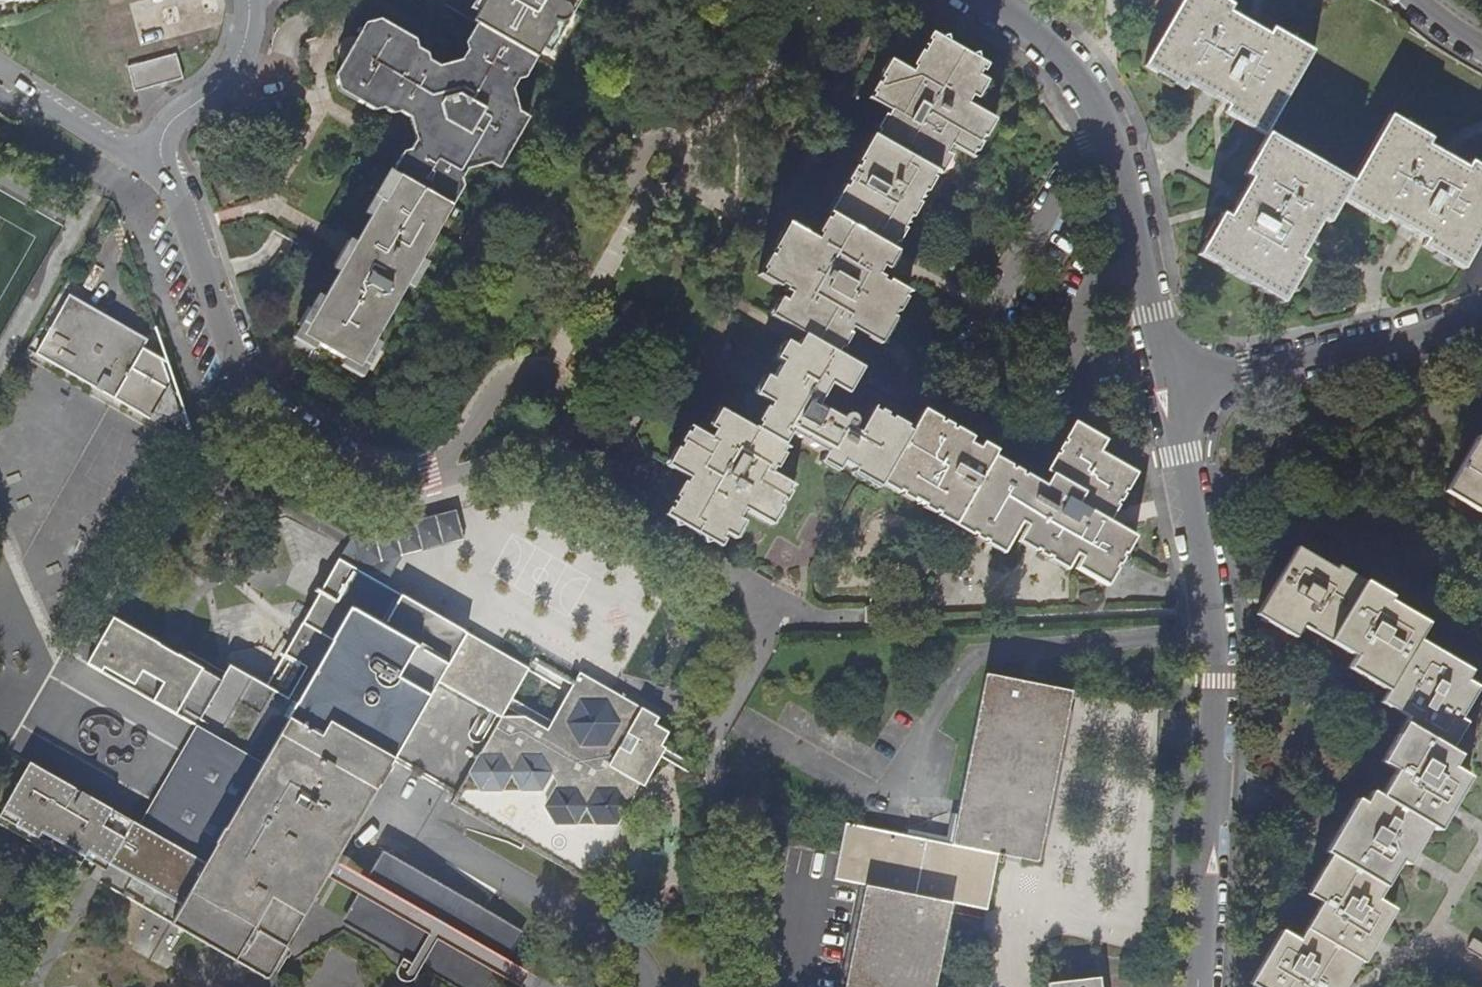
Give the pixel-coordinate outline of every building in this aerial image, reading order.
[(474,24),(534,58),(550,29),(548,28),(551,23),(555,25),(560,24),(563,22),(566,18),(566,13),(566,9),(563,6),(561,5),(564,0),(484,0),(473,20),(472,23),(474,24)] [(1254,25),(1232,12),(1236,5),(1228,0),(1184,0),(1145,66),(1186,90),(1189,84),(1229,107),(1225,113),(1249,127),(1265,137),(1246,168),(1246,176),(1252,179),(1245,191),(1228,219),(1220,215),(1196,255),(1240,281),(1280,305),(1304,264),(1298,260),(1310,239),(1321,220),(1327,224),(1341,201),(1381,224),(1386,217),(1413,233),(1425,240),(1421,247),(1461,270),(1481,234),(1481,168),(1470,161),(1466,169),(1427,146),(1431,139),(1390,115),(1351,184),(1266,135),(1315,52),(1275,28),(1271,35),(1254,25)] [(1232,12),(1254,25),(1255,16),(1236,5),(1232,12)] [(1255,16),(1254,25),(1271,35),(1275,28),(1255,16)] [(523,77),(534,58),(474,24),(464,43),(466,55),(460,65),(438,70),(429,64),(425,56),(417,51),(414,43),(380,23),(364,29),(358,40),(343,65),(337,77),(341,95),(373,112),(381,111),(390,116),(398,113),(410,120),(416,143),(411,151),(401,154),(390,174),(399,179),(450,208),(461,186),(458,177),(462,170),(485,165),(496,171),(524,120),(515,115),(508,91),(515,79),(523,77)] [(792,307),(782,325),(805,337),(834,354),(837,348),(841,350),(848,337),(844,335),(848,328),(870,340),(883,315),(889,319),(892,314),(897,316),(906,300),(901,297),(904,292),(887,282),(885,285),(880,282),(882,279),(876,275),(880,267),(871,262),(880,247),(888,252),(892,245),(896,247),(904,233),(900,231),(906,220),(912,223),(920,208),(915,206),(922,193),(928,197),(936,182),(930,179),(934,172),(926,168),(937,148),(949,155),(953,148),(970,157),(973,152),(978,155),(984,146),(979,143),(982,138),(975,134),(985,115),(967,105),(971,98),(966,95),(977,75),(979,76),(981,71),(983,72),(987,65),(932,34),(928,40),(933,43),(927,54),(922,51),(913,67),(917,69),(914,75),(900,67),(891,83),(884,79),(880,87),(877,86),(871,95),(876,98),(873,103),(891,113),(888,119),(885,117),(877,130),(881,132),(877,138),(880,140),(872,154),(878,157),(871,169),(863,164),(858,172),(854,170),(846,183),(851,185),(848,192),(854,195),(838,223),(833,220),(829,226),(824,223),(818,234),(823,237),(820,242),(797,230),(782,256),(777,253),(773,260),(770,258),(763,271),(767,273),(763,280),(780,289),(782,285),(788,289),(786,293),(789,294),(784,302),(792,307)] [(337,61),(343,65),(358,40),(353,37),(342,40),(335,53),(337,61)] [(167,78),(182,74),(176,54),(159,59),(165,84),(168,83),(167,78)] [(150,83),(151,88),(165,84),(159,59),(129,66),(134,87),(150,83)] [(891,83),(900,67),(890,61),(881,78),(884,79),(891,83)] [(167,78),(168,83),(183,78),(182,74),(167,78)] [(978,101),(989,81),(979,76),(977,75),(966,95),(971,98),(978,101)] [(135,93),(151,88),(150,83),(134,87),(135,93)] [(986,140),(996,121),(985,115),(975,134),(982,138),(986,140)] [(874,136),(859,162),(863,164),(871,169),(878,157),(872,154),(880,140),(877,138),(874,136)] [(1427,146),(1466,169),(1470,161),(1431,139),(1427,146)] [(940,176),(951,156),(949,155),(937,148),(926,168),(934,172),(940,176)] [(450,208),(399,179),(384,204),(380,202),(303,335),(360,368),(450,208)] [(843,189),(828,217),(833,220),(838,223),(854,195),(848,192),(843,189)] [(788,225),(774,251),(777,253),(782,256),(797,230),(788,225)] [(886,270),(894,255),(888,252),(880,247),(871,262),(880,267),(886,270)] [(780,300),(770,318),(782,325),(792,307),(784,302),(780,300)] [(880,345),(894,321),(889,319),(883,315),(870,340),(880,345)] [(860,368),(841,358),(834,354),(805,337),(798,349),(853,380),(860,368)] [(788,367),(798,349),(786,343),(776,361),(783,364),(788,367)] [(670,511),(664,521),(720,552),(724,545),(722,543),(725,537),(727,538),(736,521),(740,524),(746,513),(759,520),(769,502),(780,509),(783,503),(786,505),(791,497),(788,495),(793,488),(771,475),(773,471),(777,473),(786,456),(784,455),(788,448),(784,446),(791,435),(825,454),(827,452),(845,462),(844,464),(855,470),(859,464),(885,479),(913,432),(893,421),(889,422),(885,420),(887,417),(879,412),(877,416),(871,413),(858,435),(852,431),(857,422),(854,417),(848,414),(843,413),(842,415),(838,421),(814,407),(826,384),(845,394),(853,380),(798,349),(788,367),(783,364),(773,383),(781,387),(771,405),(768,411),(764,409),(756,422),(759,424),(756,430),(735,418),(725,436),(719,433),(713,443),(694,432),(692,437),(688,434),(681,446),(684,448),(681,454),(687,458),(678,475),(691,482),(673,513),(670,511)] [(781,387),(773,383),(766,379),(756,397),(771,405),(781,387)] [(725,436),(735,418),(719,410),(709,427),(719,433),(725,436)] [(943,419),(925,410),(920,418),(938,428),(940,425),(943,419)] [(940,509),(958,519),(989,464),(993,457),(996,452),(983,445),(980,451),(971,446),(952,436),(954,431),(951,430),(953,426),(946,422),(943,427),(940,425),(938,428),(920,418),(913,432),(885,479),(902,488),(900,492),(904,494),(903,497),(912,502),(913,500),(922,505),(919,510),(935,519),(940,509)] [(1072,444),(1081,428),(1073,423),(1065,439),(1068,441),(1072,444)] [(955,428),(954,431),(952,436),(971,446),(975,439),(955,428)] [(1007,474),(989,464),(958,519),(976,529),(973,534),(975,535),(973,539),(981,543),(983,539),(987,542),(988,538),(1003,546),(1017,520),(1025,524),(1019,535),(1036,545),(1035,548),(1040,551),(1038,555),(1043,557),(1045,553),(1050,556),(1052,553),(1069,562),(1075,552),(1083,557),(1077,567),(1100,580),(1109,565),(1114,568),(1117,562),(1122,564),(1124,560),(1120,558),(1123,554),(1118,551),(1127,534),(1108,523),(1100,518),(1110,501),(1113,503),(1116,498),(1121,501),(1124,495),(1120,493),(1122,488),(1118,486),(1128,469),(1097,452),(1104,440),(1081,428),(1072,444),(1068,441),(1065,446),(1063,444),(1059,451),(1060,452),(1058,455),(1064,459),(1053,476),(1045,488),(1042,486),(1038,493),(1021,483),(1023,479),(1020,477),(1022,474),(1015,470),(1013,473),(1009,471),(1007,474)] [(1446,488),(1459,495),(1456,501),(1481,516),(1481,441),(1478,438),(1446,488)] [(827,452),(825,454),(821,462),(840,472),(844,464),(845,462),(827,452)] [(687,458),(681,454),(677,453),(668,470),(678,475),(687,458)] [(1046,471),(1053,476),(1064,459),(1058,455),(1056,454),(1046,471)] [(1011,468),(993,457),(989,464),(1007,474),(1009,471),(1011,468)] [(859,464),(855,470),(853,475),(879,490),(880,487),(882,485),(885,479),(859,464)] [(1118,486),(1122,488),(1127,491),(1136,474),(1128,469),(1118,486)] [(1021,483),(1038,493),(1042,486),(1025,476),(1023,479),(1021,483)] [(902,488),(885,479),(882,485),(898,495),(900,492),(902,488)] [(1443,494),(1456,501),(1459,495),(1446,488),(1443,494)] [(1110,501),(1100,518),(1108,523),(1118,505),(1113,503),(1110,501)] [(773,528),(783,510),(780,509),(769,502),(759,520),(773,528)] [(935,519),(952,529),(953,528),(958,519),(940,509),(935,519)] [(973,534),(976,529),(958,519),(953,528),(971,537),(973,534)] [(736,544),(746,527),(740,524),(736,521),(727,538),(736,544)] [(1118,551),(1123,554),(1125,555),(1135,538),(1127,534),(1118,551)] [(1036,545),(1019,535),(1016,541),(1033,551),(1035,548),(1036,545)] [(1248,617),(1298,648),(1306,634),(1332,651),(1344,659),(1338,670),(1377,694),(1372,703),(1396,718),(1392,726),(1388,733),(1386,736),(1371,761),(1384,770),(1377,782),(1369,777),(1361,792),(1353,788),(1333,820),(1325,833),(1316,848),(1313,853),(1321,859),(1298,897),(1311,904),(1295,930),(1279,919),(1238,986),(1240,986),(1334,986),(1340,976),(1335,973),(1343,961),(1350,965),(1357,954),(1348,948),(1357,933),(1367,939),(1371,934),(1384,912),(1369,903),(1377,891),(1370,887),(1381,870),(1386,873),(1393,861),(1400,850),(1407,854),(1412,846),(1415,840),(1411,838),(1417,827),(1429,834),(1437,820),(1426,813),(1433,801),(1444,807),(1448,800),(1461,780),(1443,769),(1449,759),(1433,749),(1444,732),(1450,736),(1457,726),(1450,722),(1468,692),(1456,684),(1470,661),(1428,635),(1436,621),(1397,597),(1400,593),(1334,554),(1331,559),(1296,537),(1253,608),(1248,617)] [(988,538),(987,542),(985,545),(999,553),(1003,546),(988,538)] [(1052,553),(1050,556),(1049,560),(1065,569),(1069,562),(1052,553)] [(461,631),(335,559),(263,684),(293,701),(285,716),(220,678),(111,614),(84,660),(194,723),(259,760),(202,860),(136,823),(26,761),(0,807),(0,826),(74,869),(85,849),(99,856),(88,876),(267,979),(327,869),(388,758),(432,780),(433,776),(441,760),(442,758),(468,722),(480,704),(434,678),(461,631)] [(1109,585),(1118,570),(1114,568),(1109,565),(1100,580),(1109,585)] [(512,660),(461,631),(434,678),(480,704),(508,665),(512,660)] [(225,669),(220,678),(285,716),(293,701),(263,684),(228,664),(225,669)] [(433,776),(432,780),(430,788),(453,801),(449,807),(578,883),(662,737),(648,728),(652,721),(574,677),(562,697),(508,665),(480,704),(468,722),(442,758),(441,760),(433,776)] [(981,677),(945,846),(841,825),(829,882),(858,889),(840,986),(930,986),(947,906),(981,911),(994,857),(1032,860),(1066,693),(981,677)] [(194,723),(136,823),(202,860),(259,760),(194,723)] [(720,823),(720,834),(722,986),(927,986),(939,909),(858,889),(829,882),(831,828),(720,823)] [(343,920),(461,986),(492,986),(523,933),(381,853),(343,920)]
